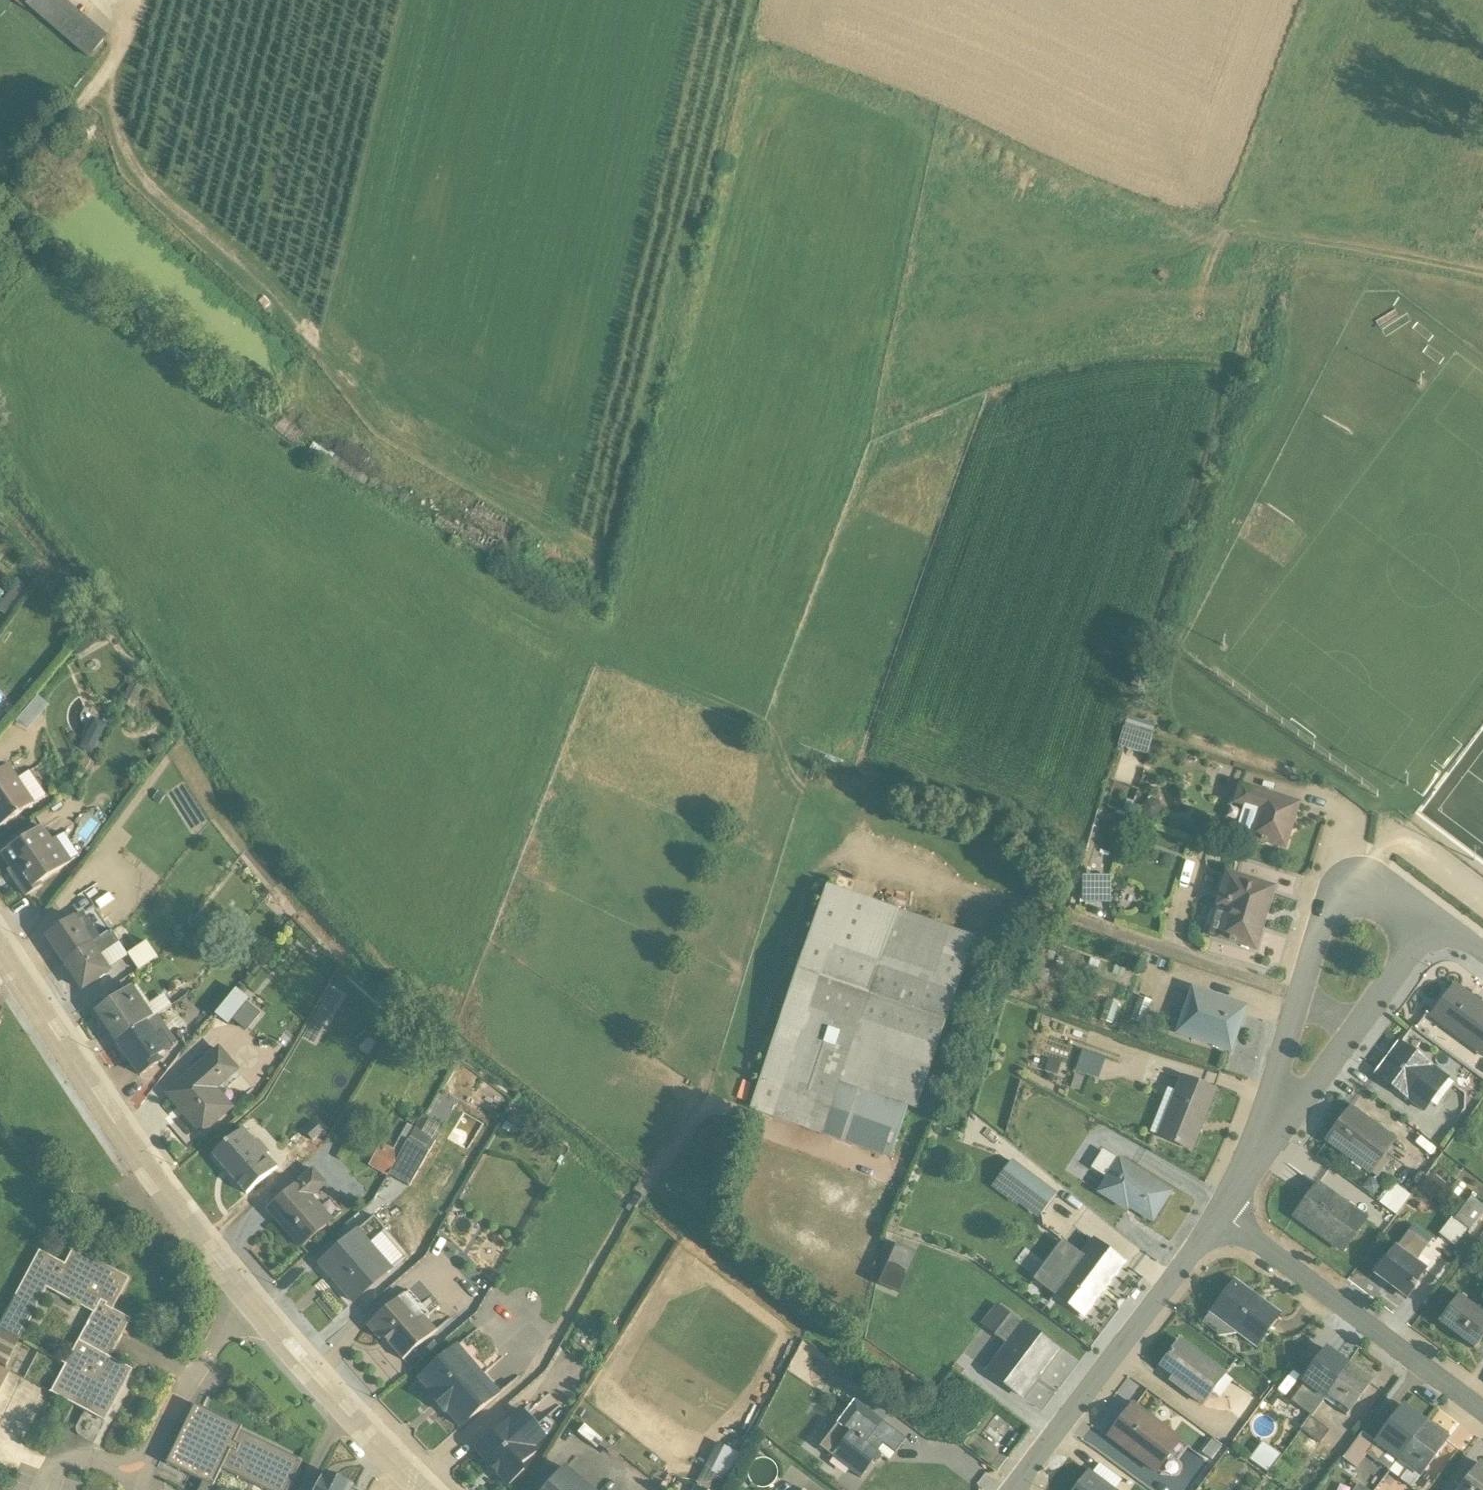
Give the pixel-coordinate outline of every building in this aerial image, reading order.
[(113,50),(57,0),(16,0),(94,71),(113,50)] [(94,751),(109,722),(94,714),(79,743),(94,751)] [(1152,737),(1124,728),(1117,747),(1145,757),(1152,737)] [(0,772),(0,827),(44,797),(29,773),(18,780),(8,766),(0,772)] [(1297,805),(1237,787),(1231,806),(1241,809),(1234,835),(1283,849),(1297,805)] [(24,899),(42,887),(40,883),(71,863),(55,839),(67,831),(58,817),(0,855),(0,856),(9,870),(6,872),(24,899)] [(1275,888),(1225,873),(1213,909),(1216,911),(1207,937),(1214,940),(1214,942),(1255,954),(1275,888)] [(1081,879),(1081,904),(1110,905),(1110,880),(1081,879)] [(840,899),(769,1100),(763,1115),(897,1162),(914,1115),(924,1118),(983,950),(840,899)] [(44,939),(62,965),(110,931),(93,907),(83,914),(82,913),(44,939)] [(62,965),(81,994),(111,973),(99,956),(110,949),(113,953),(121,947),(111,934),(109,935),(108,933),(62,965)] [(146,942),(127,955),(138,972),(157,959),(146,942)] [(132,988),(94,1014),(114,1044),(157,1016),(171,1006),(164,996),(150,1006),(136,987),(133,989),(132,988)] [(1190,987),(1173,1036),(1230,1056),(1248,1008),(1190,987)] [(1454,987),(1430,1018),(1482,1057),(1482,1008),(1454,987)] [(235,990),(214,1016),(227,1026),(231,1021),(246,1032),(259,1016),(245,1004),(248,1000),(235,990)] [(1151,1002),(1137,997),(1129,1021),(1144,1026),(1151,1002)] [(1120,1005),(1105,1000),(1098,1021),(1112,1026),(1120,1005)] [(176,1043),(157,1016),(114,1044),(138,1079),(161,1064),(158,1058),(172,1048),(171,1046),(176,1043)] [(1449,1080),(1398,1042),(1372,1077),(1423,1115),(1449,1080)] [(239,1071),(220,1049),(167,1095),(201,1134),(232,1108),(217,1090),(239,1071)] [(1074,1071),(1098,1080),(1105,1060),(1082,1052),(1081,1052),(1074,1071)] [(1060,1064),(1048,1060),(1044,1072),(1056,1076),(1060,1064)] [(1158,1138),(1190,1151),(1214,1092),(1181,1079),(1158,1138)] [(1350,1107),(1322,1143),(1369,1178),(1371,1176),(1377,1180),(1389,1164),(1383,1159),(1396,1141),(1350,1107)] [(245,1128),(210,1160),(248,1203),(284,1171),(245,1128)] [(392,1171),(397,1147),(376,1142),(371,1166),(392,1171)] [(1101,1151),(1089,1170),(1105,1179),(1095,1195),(1126,1214),(1128,1211),(1152,1226),(1173,1193),(1118,1159),(1117,1161),(1101,1151)] [(1011,1162),(991,1190),(1016,1209),(1018,1206),(1037,1220),(1056,1195),(1011,1162)] [(327,1186),(313,1171),(267,1211),(300,1249),(332,1221),(312,1199),(327,1186)] [(1410,1197),(1393,1184),(1378,1204),(1395,1217),(1410,1197)] [(1317,1186),(1296,1215),(1295,1214),(1290,1221),(1316,1239),(1318,1236),(1342,1253),(1365,1220),(1317,1186)] [(1438,1236),(1454,1248),(1466,1232),(1469,1234),(1482,1215),(1482,1207),(1470,1197),(1452,1220),(1451,1219),(1438,1236)] [(1431,1239),(1414,1226),(1410,1232),(1408,1231),(1396,1248),(1394,1247),(1372,1277),(1404,1301),(1426,1271),(1415,1263),(1427,1246),(1427,1245),(1431,1239)] [(357,1230),(316,1265),(352,1306),(393,1271),(357,1230)] [(1062,1242),(1032,1281),(1084,1321),(1126,1264),(1092,1238),(1079,1255),(1062,1242)] [(904,1288),(915,1244),(892,1239),(881,1282),(904,1288)] [(103,1422),(131,1371),(110,1359),(130,1321),(112,1310),(128,1280),(73,1250),(64,1265),(39,1252),(0,1326),(0,1365),(5,1368),(45,1290),(92,1315),(71,1352),(68,1350),(60,1364),(64,1367),(50,1394),(103,1422)] [(1211,1315),(1203,1326),(1215,1335),(1216,1338),(1217,1340),(1240,1336),(1256,1347),(1278,1316),(1234,1283),(1210,1314),(1211,1315)] [(403,1295),(365,1328),(377,1342),(381,1339),(401,1362),(435,1332),(403,1295)] [(1457,1297),(1436,1325),(1474,1352),(1482,1339),(1482,1315),(1457,1297)] [(1022,1399),(1057,1351),(996,1306),(980,1327),(1004,1345),(984,1371),(1022,1399)] [(1226,1375),(1179,1340),(1157,1369),(1170,1378),(1167,1383),(1201,1408),(1226,1375)] [(457,1345),(416,1381),(429,1396),(427,1398),(444,1417),(446,1416),(459,1431),(500,1396),(500,1395),(503,1392),(500,1394),(457,1345)] [(1349,1365),(1325,1347),(1298,1384),(1302,1387),(1294,1398),(1297,1399),(1297,1400),(1293,1401),(1291,1403),(1310,1417),(1349,1365)] [(1349,1365),(1323,1400),(1345,1417),(1347,1415),(1349,1416),(1373,1383),(1349,1365)] [(0,1370),(0,1391),(9,1375),(0,1370)] [(882,1446),(894,1455),(905,1440),(854,1401),(818,1449),(860,1480),(873,1463),(877,1464),(879,1463),(881,1459),(880,1457),(876,1453),(882,1446)] [(1426,1423),(1402,1405),(1374,1443),(1361,1434),(1342,1459),(1355,1469),(1366,1456),(1388,1473),(1426,1423)] [(302,1462),(296,1459),(296,1461),(267,1447),(239,1434),(242,1429),(194,1406),(165,1465),(202,1483),(198,1489),(211,1489),(220,1470),(261,1489),(288,1489),(302,1462)] [(1181,1443),(1132,1406),(1108,1438),(1157,1475),(1181,1443)] [(546,1440),(521,1410),(473,1451),(506,1489),(525,1473),(521,1468),(538,1453),(535,1450),(546,1440)] [(1303,1447),(1312,1454),(1327,1433),(1309,1419),(1308,1420),(1300,1431),(1310,1438),(1303,1447)] [(1426,1423),(1388,1473),(1411,1489),(1419,1480),(1419,1481),(1450,1440),(1426,1423)] [(1208,1442),(1199,1454),(1211,1462),(1220,1450),(1208,1442)] [(1261,1442),(1248,1461),(1267,1475),(1280,1456),(1261,1442)] [(741,1456),(716,1443),(703,1468),(728,1481),(741,1456)] [(1479,1462),(1458,1489),(1482,1489),(1482,1465),(1479,1462)] [(1091,1476),(1088,1475),(1077,1489),(1116,1489),(1121,1483),(1099,1466),(1091,1476)] [(545,1489),(591,1489),(564,1468),(554,1479),(552,1478),(546,1484),(549,1486),(545,1489)] [(353,1489),(324,1475),(316,1489),(352,1489),(353,1489)] [(710,1475),(704,1489),(706,1489),(723,1489),(727,1482),(710,1475)]
